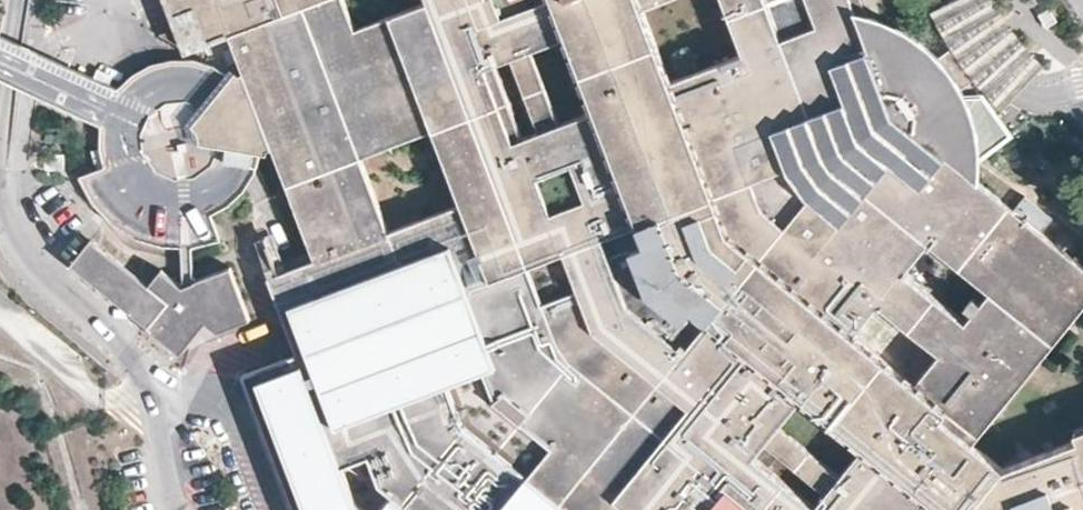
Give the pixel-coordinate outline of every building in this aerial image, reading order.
[(989,472),(961,448),(1082,300),(1082,281),(1031,237),(1004,214),(950,167),(902,126),(881,108),(871,82),(857,45),(842,6),(851,3),(850,0),(162,0),(180,46),(223,29),(236,66),(263,142),(305,255),(384,467),(436,509),(1082,509),(1082,436),(989,472)] [(998,0),(953,0),(946,4),(938,7),(942,44),(964,76),(1010,103),(1013,100),(1044,65),(1011,22),(998,0)] [(938,7),(862,43),(857,45),(871,82),(900,73),(942,44),(938,7)] [(881,108),(902,126),(920,105),(964,76),(942,44),(900,73),(871,82),(881,108)] [(104,157),(114,172),(125,186),(105,215),(125,230),(135,232),(147,236),(159,238),(172,238),(189,238),(196,236),(202,234),(210,231),(202,206),(207,204),(212,201),(220,195),(227,188),(236,179),(242,170),(246,159),(248,150),(257,151),(258,143),(263,142),(236,66),(232,69),(226,66),(222,72),(212,65),(200,60),(189,57),(174,54),(162,55),(159,55),(152,57),(137,62),(127,68),(117,75),(109,85),(105,90),(100,99),(96,109),(93,122),(92,131),(93,140),(94,150),(97,159),(104,157)] [(109,85),(68,65),(59,85),(51,104),(93,122),(96,109),(100,99),(105,90),(109,85)] [(1010,103),(964,76),(920,105),(902,126),(950,167),(1010,103)] [(141,153),(149,104),(140,108),(133,127),(133,145),(141,153)] [(211,119),(209,115),(193,125),(199,136),(212,129),(211,119)] [(104,157),(97,159),(71,169),(74,179),(83,193),(94,206),(105,215),(125,186),(114,172),(104,157)] [(1016,200),(1004,214),(1031,237),(1043,223),(1016,200)] [(151,281),(91,233),(68,262),(182,353),(208,322),(219,331),(252,320),(234,268),(193,282),(196,236),(189,238),(185,284),(163,266),(151,281)] [(305,255),(261,273),(291,357),(248,372),(300,509),(436,509),(384,467),(305,255)]
